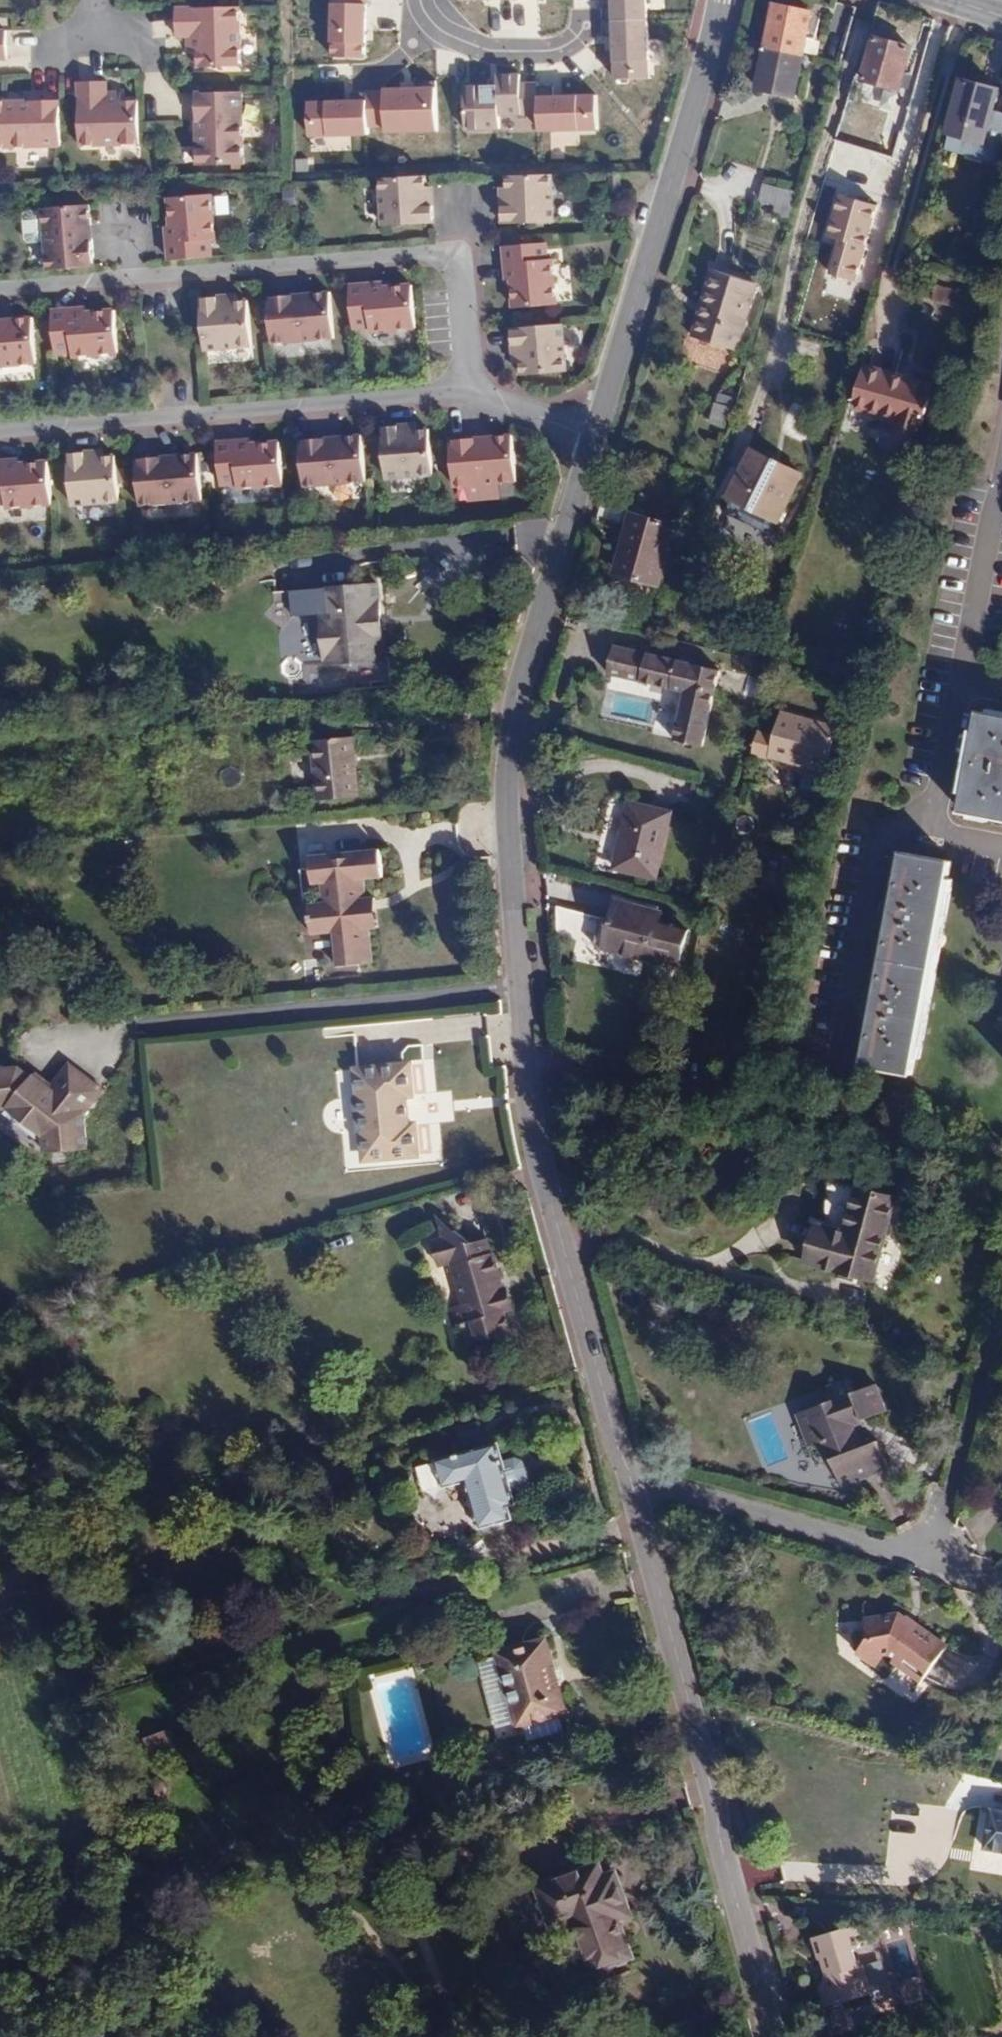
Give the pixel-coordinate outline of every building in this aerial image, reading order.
[(776,4),(767,47),(805,56),(814,13),(776,4)] [(240,9),(175,11),(175,37),(185,37),(185,50),(195,49),(196,69),(241,68),(240,9)] [(11,61),(10,16),(0,16),(0,61),(11,61)] [(900,92),(913,48),(876,37),(862,81),(900,92)] [(805,56),(767,47),(757,90),(796,98),(805,56)] [(1001,93),(1001,89),(963,78),(947,134),(950,135),(946,146),(999,161),(1001,150),(1001,112),(997,111),(1001,93)] [(107,86),(81,87),(82,151),(141,150),(140,105),(120,106),(120,96),(108,96),(107,86)] [(242,93),(201,94),(202,167),(244,166),(242,93)] [(63,106),(0,107),(0,153),(64,152),(63,106)] [(831,144),(826,176),(868,183),(873,151),(831,144)] [(500,206),(500,225),(551,223),(550,176),(505,178),(505,191),(506,206),(500,206)] [(381,227),(432,225),(431,205),(425,206),(424,191),(423,178),(378,180),(381,227)] [(789,218),(796,194),(767,186),(762,200),(778,205),(776,214),(789,218)] [(879,202),(836,190),(823,233),(839,238),(828,271),(855,280),(879,202)] [(210,193),(168,197),(170,226),(172,241),(167,241),(169,259),(211,256),(209,239),(214,239),(210,193)] [(90,232),(87,203),(41,206),(41,208),(44,239),(46,269),(92,265),(91,245),(87,245),(86,232),(90,232)] [(28,240),(44,239),(41,208),(25,209),(22,213),(24,237),(28,240)] [(544,244),(502,247),(504,265),(508,265),(509,280),(512,309),(554,306),(551,260),(546,261),(544,244)] [(735,351),(757,285),(714,271),(693,337),(735,351)] [(413,328),(410,285),(381,288),(366,289),(365,284),(348,286),(351,328),(368,326),(368,331),(413,328)] [(954,308),(959,293),(937,287),(933,301),(954,308)] [(295,295),(266,297),(269,343),(332,338),(328,292),(308,294),(308,298),(295,299),(295,295)] [(217,296),(198,298),(202,348),(249,345),(246,300),(233,301),(218,302),(217,296)] [(116,351),(112,309),(83,311),(68,312),(68,308),(50,309),(53,351),(70,350),(70,355),(116,351)] [(33,362),(30,315),(9,317),(10,321),(0,322),(0,365),(33,362)] [(560,325),(509,329),(510,349),(517,348),(518,363),(519,376),(563,373),(560,325)] [(923,426),(934,384),(865,365),(852,409),(897,421),(891,441),(915,448),(921,426),(923,426)] [(716,402),(729,406),(731,398),(719,394),(716,402)] [(723,426),(729,406),(716,402),(710,422),(723,426)] [(397,426),(378,428),(382,478),(430,475),(426,430),(413,431),(398,432),(397,426)] [(325,438),(296,440),(300,486),(362,481),(358,435),(338,437),(338,441),(325,442),(325,438)] [(476,440),(447,443),(451,489),(513,484),(509,437),(489,439),(489,443),(476,444),(476,440)] [(279,484),(276,442),(247,444),(232,445),(232,441),(214,442),(217,484),(234,483),(234,488),(279,484)] [(83,451),(64,452),(68,503),(115,499),(112,455),(99,456),(84,457),(83,451)] [(780,527),(803,477),(748,452),(725,502),(780,527)] [(161,455),(132,458),(136,504),(198,499),(194,453),(174,455),(174,458),(161,459),(161,455)] [(44,460),(15,462),(0,464),(0,501),(2,501),(2,506),(48,502),(44,460)] [(659,586),(676,526),(631,514),(615,573),(659,586)] [(317,622),(317,626),(371,622),(371,618),(376,617),(374,594),(321,598),(323,622),(317,622)] [(371,622),(317,626),(320,672),(379,668),(377,637),(372,638),(371,622)] [(702,747),(720,670),(614,646),(607,675),(684,693),(673,741),(702,747)] [(825,773),(839,727),(781,711),(774,735),(758,730),(752,752),(768,757),(825,773)] [(982,714),(962,811),(1001,819),(1001,717),(982,714)] [(359,797),(354,737),(313,741),(318,801),(359,797)] [(657,878),(672,812),(629,803),(614,869),(657,878)] [(378,853),(308,863),(312,890),(321,889),(324,908),(309,911),(313,940),(336,937),(340,972),(375,967),(370,932),(366,902),(363,882),(382,880),(378,853)] [(911,1074),(951,862),(904,853),(863,1065),(911,1074)] [(375,901),(366,902),(370,932),(379,931),(375,901)] [(690,932),(660,923),(662,915),(618,903),(612,922),(557,907),(558,936),(679,968),(690,932)] [(422,1097),(417,1067),(365,1075),(370,1103),(365,1104),(370,1137),(375,1137),(379,1164),(431,1156),(426,1127),(421,1127),(417,1098),(422,1097)] [(97,1165),(91,1132),(114,1112),(86,1080),(63,1100),(49,1085),(47,1087),(37,1075),(0,1082),(0,1117),(2,1127),(23,1123),(52,1157),(55,1173),(97,1165)] [(816,1223),(806,1261),(874,1280),(896,1197),(858,1186),(846,1231),(816,1223)] [(444,1274),(457,1270),(468,1313),(452,1317),(457,1336),(464,1335),(467,1346),(511,1334),(505,1312),(510,1311),(505,1291),(502,1292),(499,1282),(502,1280),(497,1262),(494,1262),(491,1249),(475,1253),(460,1239),(450,1242),(451,1248),(438,1252),(444,1274)] [(864,1445),(857,1427),(860,1421),(888,1411),(878,1385),(856,1392),(852,1380),(830,1388),(834,1400),(800,1412),(812,1445),(823,1441),(828,1444),(843,1485),(890,1468),(880,1440),(864,1445)] [(517,1503),(500,1443),(439,1460),(446,1486),(468,1481),(481,1528),(512,1519),(509,1505),(517,1503)] [(946,1647),(900,1613),(866,1618),(869,1637),(857,1652),(875,1665),(884,1654),(886,1653),(888,1652),(895,1657),(892,1660),(920,1682),(946,1647)] [(502,1654),(502,1655),(520,1721),(521,1723),(564,1711),(545,1642),(502,1654)] [(429,1668),(425,1652),(416,1654),(420,1670),(429,1668)] [(520,1721),(502,1655),(480,1661),(499,1727),(520,1721)] [(178,1747),(170,1730),(145,1740),(152,1758),(178,1747)] [(169,1791),(165,1782),(157,1779),(148,1782),(143,1792),(146,1799),(157,1804),(165,1800),(169,1791)] [(991,1809),(985,1848),(1001,1851),(1001,1811),(991,1809)] [(537,1885),(551,1925),(552,1927),(575,1919),(593,1971),(633,1956),(620,1919),(630,1916),(615,1872),(603,1876),(599,1863),(537,1885)] [(529,1932),(551,1925),(537,1885),(505,1896),(514,1923),(525,1919),(529,1932)] [(872,1995),(864,1964),(860,1965),(856,1950),(860,1948),(864,1941),(859,1924),(814,1937),(821,1959),(824,1958),(829,1974),(826,1975),(820,1985),(826,2008),(872,1995)]
